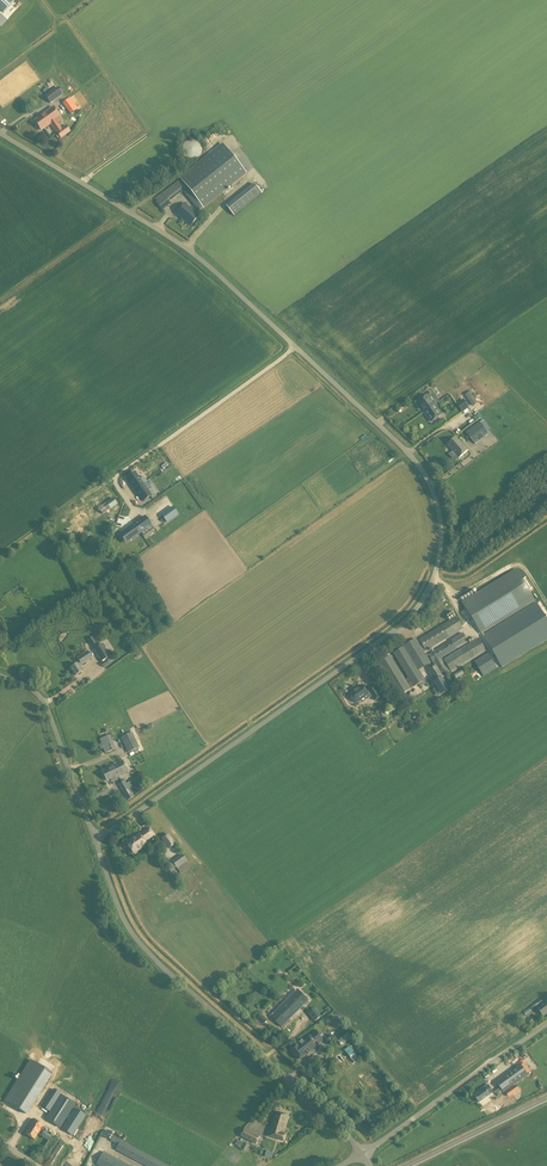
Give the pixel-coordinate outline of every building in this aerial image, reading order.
[(2,14),(12,4),(8,0),(0,0),(0,12),(2,14)] [(59,88),(47,97),(51,103),(64,95),(59,88)] [(70,98),(63,103),(71,114),(78,109),(70,98)] [(41,130),(49,124),(56,133),(57,133),(61,139),(70,132),(66,125),(61,128),(55,120),(60,117),(53,107),(34,120),(41,130)] [(201,145),(199,143),(197,141),(194,140),(191,140),(188,141),(185,142),(183,145),(182,148),(182,151),(183,154),(185,156),(187,158),(190,159),(193,159),(196,159),(199,157),(201,154),(202,151),(202,148),(201,145)] [(181,178),(155,199),(157,201),(156,202),(162,210),(171,204),(169,202),(186,189),(185,188),(187,186),(181,178)] [(265,194),(258,183),(228,204),(235,215),(265,194)] [(199,217),(193,212),(194,212),(185,204),(176,214),(185,222),(186,221),(191,226),(199,217)] [(477,403),(471,394),(466,397),(473,407),(477,403)] [(444,414),(427,396),(418,404),(435,422),(444,414)] [(469,408),(463,399),(457,404),(463,412),(469,408)] [(480,422),(466,432),(475,445),(489,434),(481,424),(480,422)] [(461,443),(456,438),(448,445),(453,451),(459,458),(468,450),(462,443),(461,443)] [(135,472),(127,477),(135,489),(143,483),(147,480),(144,476),(140,479),(135,472)] [(143,483),(135,489),(144,501),(150,496),(151,495),(154,493),(155,492),(152,488),(148,491),(143,483)] [(101,489),(86,501),(93,510),(108,497),(101,489)] [(114,497),(106,502),(111,508),(118,503),(114,497)] [(72,515),(69,517),(75,525),(90,514),(84,507),(78,511),(77,509),(71,513),(72,515)] [(178,514),(173,508),(170,510),(174,517),(178,514)] [(134,525),(140,533),(151,525),(145,517),(134,525)] [(134,525),(123,532),(129,541),(140,533),(134,525)] [(536,602),(517,570),(463,602),(481,634),(536,602)] [(482,636),(501,667),(546,639),(546,620),(536,603),(482,636)] [(456,618),(419,640),(424,647),(426,651),(462,629),(456,618)] [(443,660),(441,658),(468,642),(463,633),(428,654),(435,665),(427,670),(429,675),(427,676),(430,681),(433,679),(440,690),(438,691),(440,694),(441,693),(442,694),(448,690),(450,693),(454,690),(449,682),(445,685),(441,678),(450,673),(444,663),(446,662),(452,672),(486,652),(479,639),(443,660)] [(96,643),(92,637),(87,640),(91,646),(96,643)] [(405,646),(419,670),(431,663),(424,652),(426,651),(424,647),(422,648),(416,639),(405,646)] [(110,656),(102,644),(93,650),(101,662),(110,656)] [(411,683),(408,685),(390,656),(379,662),(399,696),(425,680),(419,670),(405,646),(393,653),(411,683)] [(76,663),(77,664),(71,668),(76,675),(81,672),(79,667),(92,659),(87,651),(76,658),(79,662),(76,663)] [(474,661),(478,668),(483,676),(497,668),(488,653),(474,661)] [(106,660),(101,664),(103,668),(109,664),(111,662),(109,659),(107,660),(106,660)] [(350,694),(352,696),(350,697),(350,699),(352,701),(353,701),(354,700),(356,703),(365,697),(367,700),(372,696),(375,700),(381,696),(375,687),(369,691),(367,692),(362,685),(350,694)] [(139,748),(132,733),(121,738),(128,753),(139,748)] [(105,752),(114,749),(109,737),(101,740),(105,752)] [(116,777),(127,772),(122,760),(110,766),(111,767),(102,771),(106,781),(115,777),(116,777)] [(118,784),(127,800),(134,797),(124,780),(118,784)] [(149,827),(139,834),(139,833),(126,843),(132,851),(140,845),(142,848),(146,844),(145,842),(154,835),(149,827)] [(168,834),(162,838),(169,848),(175,844),(168,834)] [(182,855),(172,862),(177,869),(187,862),(182,855)] [(543,999),(545,1002),(543,1003),(544,1004),(537,1008),(544,1017),(546,1014),(546,996),(543,999)] [(289,1006),(295,1014),(301,1009),(302,1012),(309,1007),(301,997),(289,1006)] [(535,1008),(543,1002),(541,999),(533,1006),(535,1008)] [(295,1014),(289,1006),(287,1004),(284,1007),(286,1009),(277,1016),(284,1026),(291,1021),(289,1019),(295,1014)] [(312,1017),(318,1012),(315,1009),(309,1013),(312,1017)] [(335,1012),(324,1021),(328,1026),(334,1022),(338,1027),(343,1023),(335,1012)] [(262,1015),(259,1019),(260,1019),(264,1024),(267,1020),(262,1015)] [(319,1045),(311,1035),(291,1050),(299,1061),(319,1045)] [(345,1070),(359,1059),(349,1046),(348,1045),(334,1057),(345,1070)] [(10,1104),(26,1115),(52,1073),(31,1060),(4,1101),(10,1104)] [(496,1083),(504,1093),(528,1075),(521,1066),(496,1083)] [(491,1088),(488,1085),(479,1091),(480,1092),(475,1096),(479,1103),(490,1095),(487,1091),(491,1088)] [(505,1092),(509,1097),(518,1090),(515,1085),(505,1092)] [(42,1107),(51,1113),(47,1119),(60,1128),(75,1104),(62,1095),(62,1094),(53,1089),(42,1107)] [(62,1129),(73,1136),(86,1115),(75,1108),(62,1129)] [(283,1141),(285,1135),(284,1134),(289,1117),(276,1112),(270,1131),(269,1130),(267,1136),(283,1141)] [(34,1140),(43,1126),(34,1119),(25,1134),(34,1140)] [(256,1145),(260,1136),(245,1128),(240,1136),(256,1145)] [(41,1136),(49,1141),(52,1136),(44,1131),(41,1136)] [(121,1141),(122,1140),(114,1135),(110,1141),(118,1145),(115,1150),(146,1165),(168,1165),(121,1141)] [(237,1147),(245,1152),(250,1143),(242,1138),(241,1141),(238,1139),(235,1145),(238,1146),(237,1147)] [(104,1152),(96,1165),(99,1165),(131,1165),(104,1152)]
